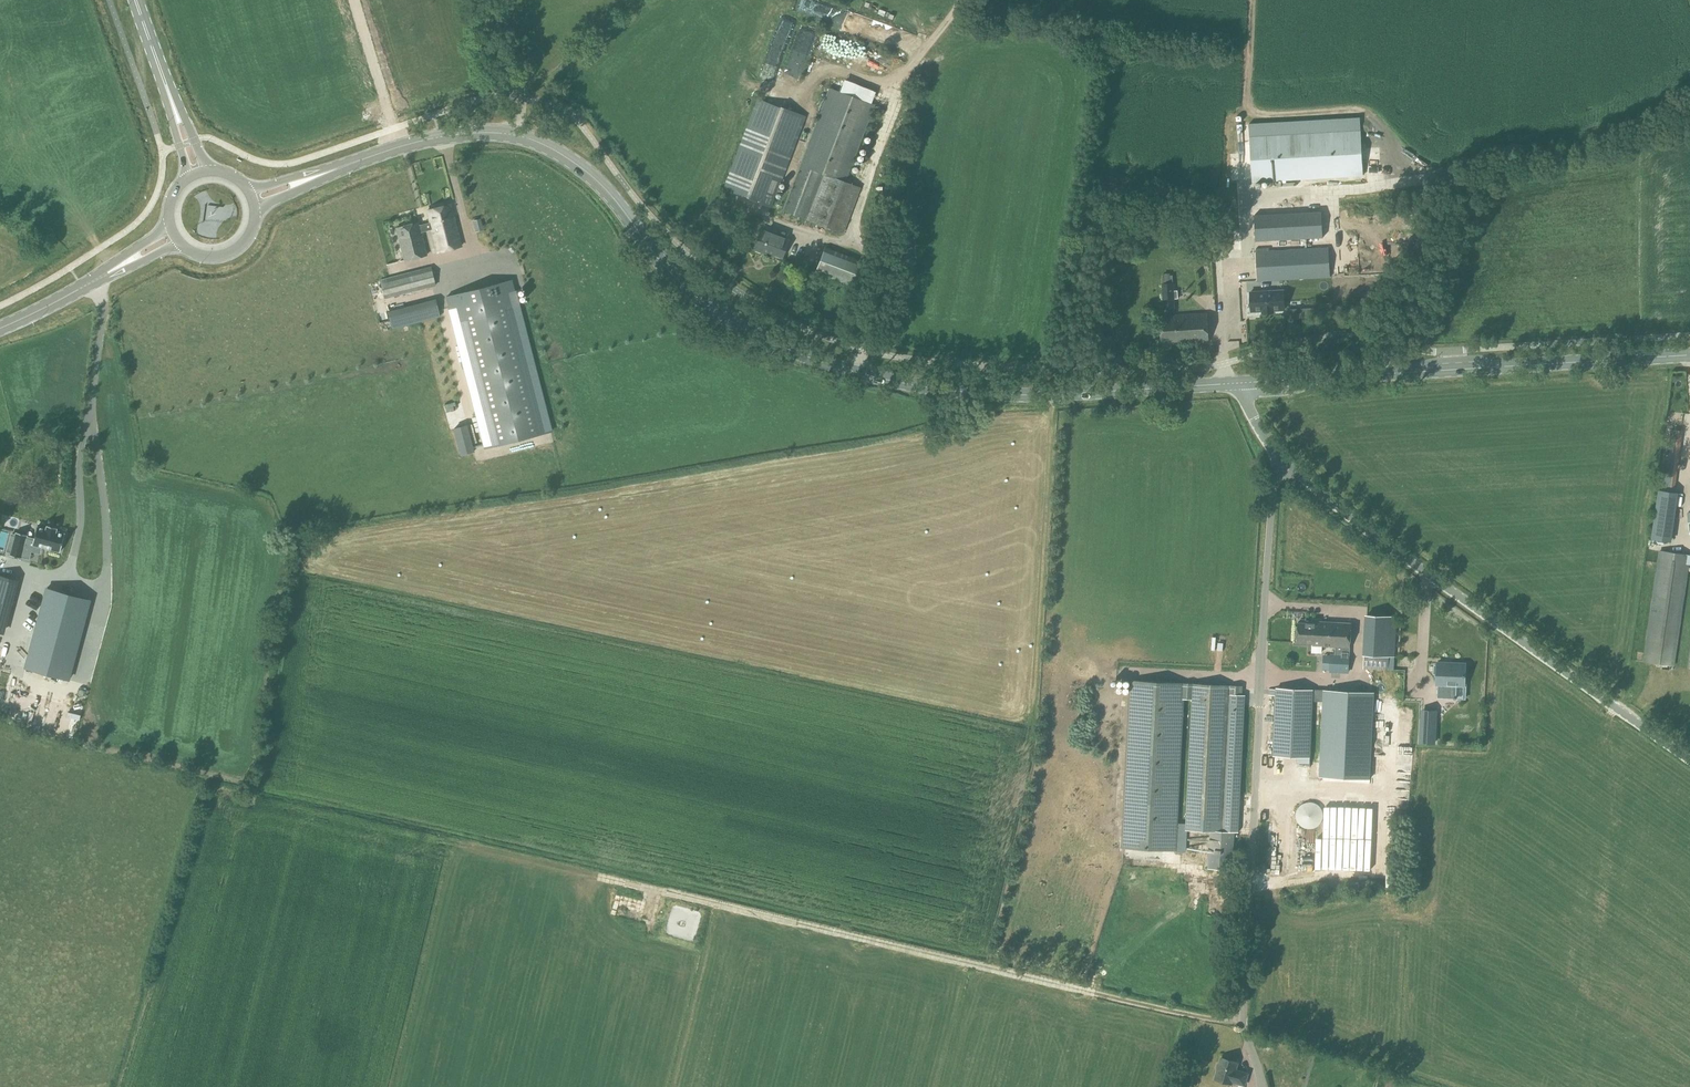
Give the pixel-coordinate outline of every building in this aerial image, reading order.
[(821,3),(810,0),(799,0),(796,9),(817,15),(821,3)] [(856,17),(854,31),(877,35),(879,21),(856,17)] [(868,52),(862,62),(877,71),(887,55),(880,51),(876,57),(868,52)] [(824,173),(845,181),(873,104),(829,87),(783,209),(807,218),(824,173)] [(725,188),(771,206),(805,116),(759,98),(725,188)] [(1360,118),(1249,124),(1252,182),(1364,176),(1360,118)] [(860,186),(845,181),(824,173),(807,218),(805,223),(813,226),(815,221),(843,232),(860,186)] [(451,204),(427,210),(431,222),(420,225),(419,221),(396,227),(404,261),(428,255),(422,231),(432,228),(438,251),(461,245),(451,204)] [(473,229),(482,227),(479,213),(470,215),(473,229)] [(774,254),(782,257),(789,240),(761,229),(754,248),(773,255),(774,254)] [(815,272),(855,286),(864,261),(825,247),(815,272)] [(1257,252),(1258,280),(1331,276),(1329,248),(1257,252)] [(1220,270),(1219,270),(1219,287),(1228,287),(1227,255),(1219,256),(1220,270)] [(380,280),(385,298),(435,285),(431,267),(380,280)] [(512,280),(445,297),(485,449),(551,432),(512,280)] [(1174,282),(1163,283),(1164,309),(1175,308),(1174,282)] [(1284,290),(1251,292),(1252,311),(1263,311),(1263,313),(1274,313),(1274,310),(1285,310),(1284,290)] [(1300,308),(1301,319),(1302,319),(1316,319),(1315,308),(1302,308),(1300,308)] [(1161,315),(1163,345),(1209,342),(1208,313),(1161,315)] [(1672,435),(1672,439),(1670,439),(1663,482),(1674,484),(1675,482),(1676,482),(1682,436),(1672,435)] [(1670,541),(1677,493),(1659,490),(1652,539),(1670,541)] [(60,552),(65,533),(56,531),(57,528),(47,525),(47,528),(37,526),(34,539),(27,537),(27,535),(17,532),(16,535),(12,534),(8,551),(11,552),(10,555),(21,558),(24,545),(32,547),(31,550),(40,553),(41,547),(60,552)] [(1643,661),(1674,665),(1689,565),(1689,554),(1659,549),(1643,661)] [(9,602),(15,579),(0,575),(0,599),(9,602)] [(47,588),(26,668),(69,680),(90,600),(47,588)] [(1400,610),(1369,609),(1367,672),(1399,673),(1400,610)] [(1349,672),(1351,623),(1315,621),(1315,623),(1298,622),(1297,642),(1314,643),(1314,645),(1313,645),(1313,650),(1314,652),(1322,652),(1322,646),(1337,646),(1337,654),(1332,654),(1331,671),(1349,672)] [(1446,664),(1446,663),(1438,662),(1437,683),(1439,684),(1438,699),(1457,700),(1457,684),(1465,685),(1466,665),(1446,664)] [(1194,697),(1194,683),(1132,680),(1124,847),(1176,850),(1183,697),(1194,697)] [(1194,683),(1194,697),(1188,826),(1239,829),(1245,694),(1242,694),(1243,685),(1194,683)] [(1313,701),(1314,701),(1315,690),(1277,688),(1277,689),(1269,689),(1269,695),(1276,695),(1274,755),(1297,756),(1310,757),(1313,701)] [(1375,693),(1315,690),(1314,701),(1324,701),(1320,776),(1371,778),(1375,693)] [(1436,720),(1422,719),(1421,742),(1435,742),(1436,720)] [(1357,830),(1372,830),(1372,806),(1358,805),(1357,830)] [(1300,827),(1316,829),(1317,818),(1301,816),(1300,827)] [(1209,868),(1232,870),(1235,832),(1211,830),(1209,868)] [(1235,1070),(1237,1063),(1221,1058),(1215,1079),(1231,1084),(1232,1082),(1244,1085),(1247,1074),(1235,1070)]
